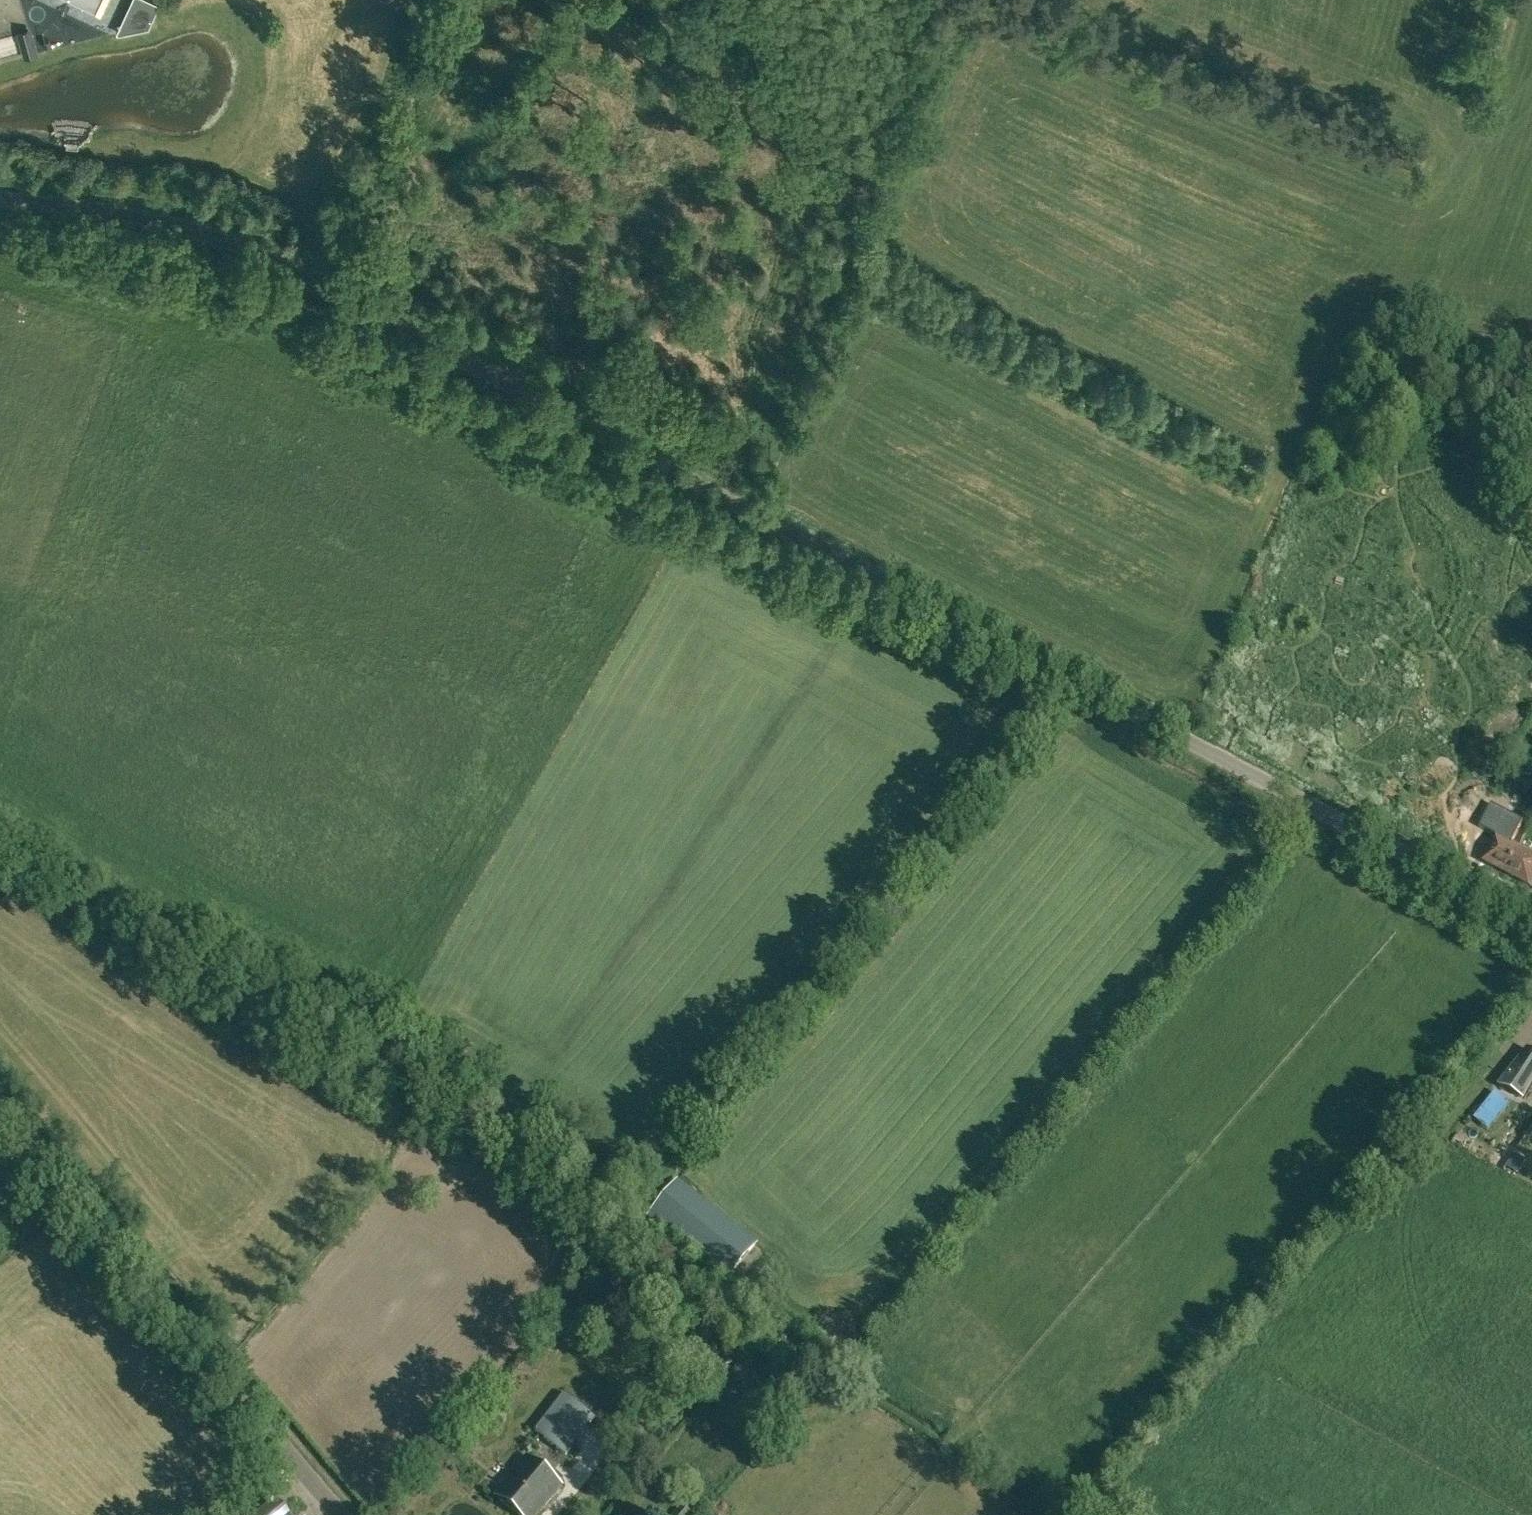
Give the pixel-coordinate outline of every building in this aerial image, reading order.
[(17,32),(23,58),(37,54),(31,28),(17,32)] [(1481,860),(1505,873),(1519,846),(1495,834),(1481,860)] [(1519,846),(1505,873),(1530,886),(1531,882),(1531,853),(1519,846)] [(1496,1086),(1524,1100),(1531,1085),(1531,1054),(1524,1050),(1496,1086)] [(1506,1170),(1516,1175),(1525,1161),(1516,1155),(1506,1170)] [(678,1181),(648,1216),(640,1226),(671,1252),(679,1242),(725,1282),(757,1243),(678,1181)] [(565,1455),(594,1419),(563,1395),(535,1431),(565,1455)] [(559,1486),(525,1457),(493,1495),(515,1514),(534,1514),(559,1486)] [(275,1502),(259,1514),(285,1514),(275,1502)] [(681,1505),(672,1514),(693,1514),(681,1505)]
